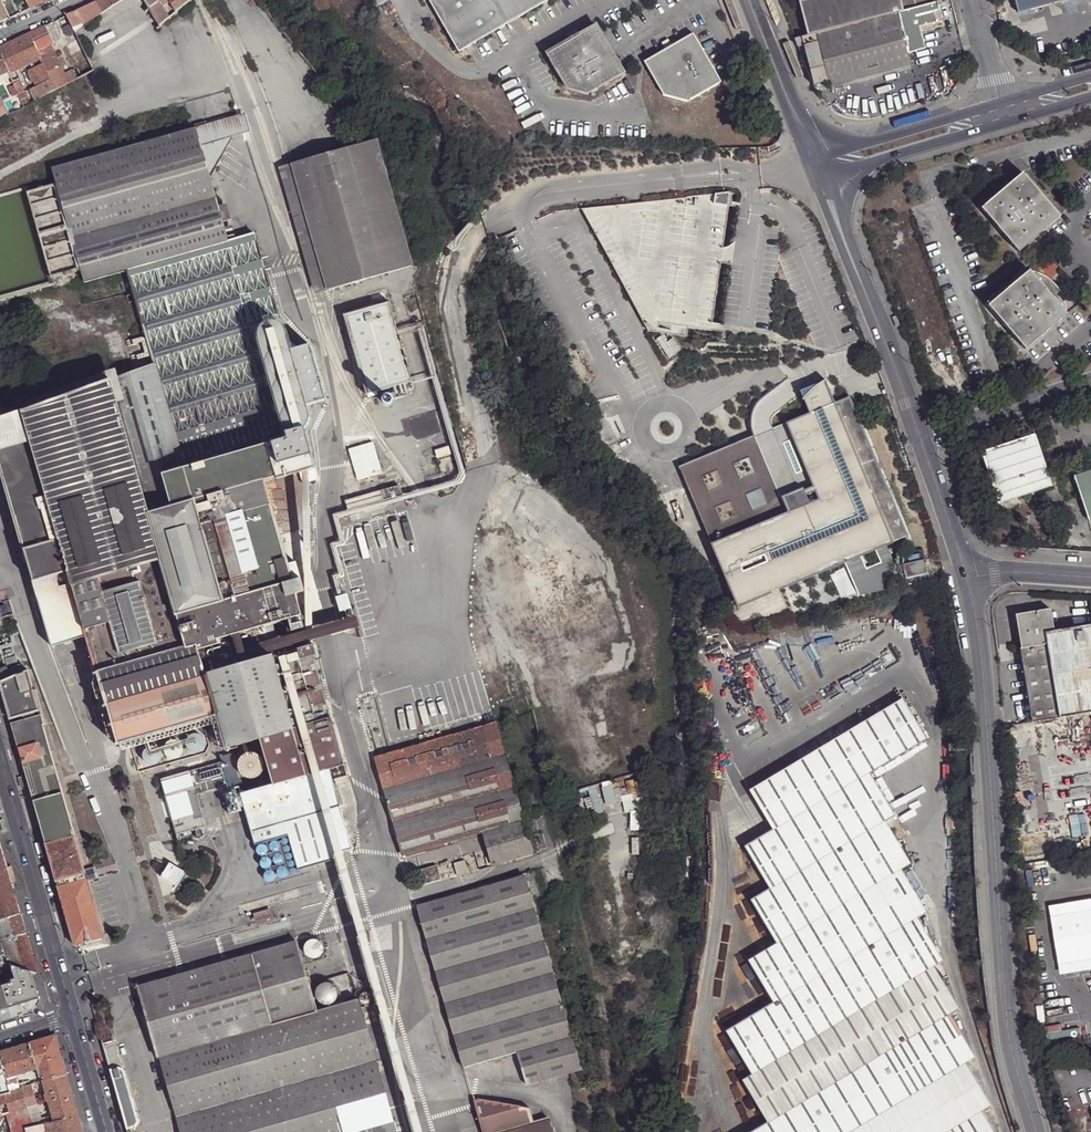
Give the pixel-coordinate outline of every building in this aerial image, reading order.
[(95,2),(102,14),(125,0),(98,0),(95,2)] [(149,12),(159,24),(168,17),(156,0),(142,0),(149,12)] [(174,11),(188,0),(167,0),(174,11)] [(458,50),(546,0),(429,0),(458,50)] [(810,35),(817,33),(899,12),(904,10),(902,0),(801,0),(810,35)] [(904,10),(918,6),(916,0),(902,0),(904,10)] [(1020,12),(1064,0),(1016,0),(1020,12)] [(944,25),(939,1),(938,1),(918,6),(904,10),(899,12),(909,52),(927,47),(922,30),(944,25)] [(95,2),(75,11),(81,24),(83,26),(88,23),(102,14),(95,2)] [(75,11),(66,16),(72,28),(81,24),(75,11)] [(129,24),(140,41),(161,27),(159,24),(149,12),(129,24)] [(913,67),(909,52),(899,12),(817,33),(829,80),(831,88),(913,67)] [(52,23),(44,26),(52,43),(61,40),(52,23)] [(77,39),(93,70),(94,71),(106,65),(96,45),(97,44),(88,23),(83,26),(73,30),(77,39)] [(580,33),(547,52),(556,68),(557,68),(569,88),(588,92),(625,71),(616,55),(615,55),(595,23),(579,32),(580,33)] [(44,26),(28,33),(36,51),(50,44),(52,43),(44,26)] [(0,47),(0,57),(7,71),(8,73),(40,58),(36,51),(28,33),(0,47)] [(693,33),(671,45),(665,49),(644,61),(645,63),(664,96),(687,102),(722,82),(693,33)] [(794,39),(797,47),(801,46),(811,81),(811,84),(812,84),(829,80),(817,33),(810,35),(794,39)] [(73,69),(77,78),(93,70),(77,39),(66,46),(76,67),(73,69)] [(665,49),(671,45),(667,39),(661,43),(665,49)] [(50,44),(36,51),(40,58),(43,63),(47,72),(61,66),(50,44)] [(47,72),(43,63),(33,68),(42,86),(36,90),(39,97),(55,89),(47,72)] [(64,73),(61,66),(47,72),(55,89),(77,78),(73,69),(64,73)] [(13,86),(17,94),(23,91),(18,81),(12,84),(13,86)] [(11,97),(17,94),(13,86),(7,88),(11,97)] [(17,94),(22,106),(28,103),(23,91),(17,94)] [(202,158),(207,176),(230,137),(245,132),(240,114),(194,127),(195,128),(199,145),(202,158)] [(126,269),(226,241),(224,231),(222,224),(217,207),(213,193),(209,179),(207,176),(202,158),(199,145),(195,128),(160,137),(154,139),(69,163),(53,167),(52,167),(56,184),(80,269),(84,280),(126,269)] [(376,141),(371,142),(292,164),(328,290),(342,286),(342,287),(412,268),(376,141)] [(51,159),(53,167),(69,163),(66,155),(51,159)] [(328,290),(292,164),(288,165),(278,168),(314,294),(320,292),(328,290)] [(984,206),(1022,250),(1064,214),(1027,170),(984,206)] [(51,276),(80,269),(56,184),(27,192),(51,276)] [(729,196),(582,210),(644,324),(712,334),(729,196)] [(217,207),(222,224),(233,222),(228,205),(217,207)] [(226,241),(237,238),(234,227),(224,231),(226,241)] [(293,473),(298,471),(313,467),(302,428),(304,427),(307,424),(309,420),(308,415),(305,404),(323,399),(308,343),(289,348),(283,329),(283,328),(281,324),(276,321),(271,321),(266,322),(262,308),(273,305),(253,235),(237,238),(226,241),(251,327),(293,473)] [(153,363),(251,327),(226,241),(126,269),(153,363)] [(1032,266),(989,301),(1026,345),(1068,310),(1068,300),(1067,295),(1063,287),(1060,283),(1053,275),(1044,282),(1032,266)] [(387,304),(342,316),(365,397),(410,384),(387,304)] [(56,539),(192,500),(183,468),(274,442),(285,475),(293,473),(251,327),(153,363),(4,416),(0,417),(0,469),(14,518),(23,548),(56,539)] [(668,345),(663,338),(658,341),(670,361),(684,350),(676,339),(668,345)] [(770,423),(772,428),(829,405),(820,380),(801,391),(772,414),(770,418),(770,423)] [(678,466),(735,606),(828,568),(874,550),(882,547),(905,536),(880,477),(874,460),(848,397),(829,405),(772,428),(678,466)] [(381,402),(379,404),(378,405),(378,406),(378,408),(379,410),(380,411),(381,412),(384,412),(386,411),(387,410),(388,408),(388,405),(387,404),(385,402),(383,402),(381,402)] [(982,454),(999,506),(1054,488),(1036,436),(982,454)] [(183,468),(192,500),(194,499),(263,479),(263,481),(285,475),(274,442),(183,468)] [(382,473),(373,442),(350,449),(359,480),(382,473)] [(451,455),(449,446),(435,450),(437,459),(451,455)] [(1090,520),(1090,470),(1075,476),(1089,520),(1090,520)] [(311,514),(298,471),(293,473),(285,475),(263,481),(279,535),(299,529),(310,525),(306,515),(311,514)] [(281,543),(279,535),(263,481),(263,479),(194,499),(223,601),(292,582),(287,563),(285,559),(281,543)] [(380,492),(385,507),(404,502),(399,486),(380,492)] [(351,523),(387,513),(385,507),(380,492),(345,502),(351,523)] [(75,602),(84,636),(95,673),(246,629),(286,617),(300,613),(295,592),(292,582),(223,601),(194,499),(192,500),(56,539),(75,602)] [(24,552),(23,548),(14,518),(0,522),(0,528),(8,557),(24,552)] [(320,607),(299,529),(279,535),(281,543),(290,540),(295,556),(285,559),(287,563),(295,560),(303,590),(295,592),(300,613),(320,607)] [(24,552),(40,612),(75,602),(56,539),(23,548),(24,552)] [(290,540),(281,543),(285,559),(295,556),(290,540)] [(874,550),(828,568),(841,602),(869,591),(881,566),(874,550)] [(924,558),(905,563),(908,577),(928,572),(924,558)] [(292,582),(295,592),(303,590),(295,560),(287,563),(292,582)] [(350,608),(345,593),(333,597),(337,612),(350,608)] [(49,646),(84,636),(75,602),(40,612),(49,646)] [(1032,721),(1090,711),(1090,623),(1053,629),(1048,608),(1015,614),(1021,646),(1019,647),(1032,721)] [(302,619),(300,613),(286,617),(288,623),(299,620),(302,619)] [(359,625),(356,614),(331,622),(324,624),(291,634),(294,643),(327,634),(333,632),(359,625)] [(301,626),(299,620),(288,623),(290,629),(301,626)] [(239,658),(236,650),(235,643),(249,640),(246,629),(95,673),(117,744),(220,715),(208,672),(240,663),(239,658)] [(294,643),(291,634),(236,650),(239,658),(294,643)] [(208,672),(220,715),(229,748),(238,746),(237,744),(260,738),(273,782),(241,792),(244,804),(255,842),(283,834),(279,821),(319,809),(339,803),(329,766),(342,762),(329,715),(316,719),(298,659),(312,655),(311,653),(315,652),(312,641),(295,647),(240,663),(208,672)] [(329,715),(312,655),(298,659),(316,719),(329,715)] [(43,724),(45,723),(34,689),(32,689),(26,669),(24,670),(22,662),(6,667),(5,663),(0,665),(0,686),(2,695),(10,722),(40,714),(43,724)] [(901,698),(882,710),(906,747),(926,736),(901,698)] [(769,779),(791,817),(868,771),(906,747),(882,710),(769,779)] [(23,769),(33,801),(61,792),(43,724),(40,714),(10,722),(18,753),(26,750),(31,766),(23,769)] [(433,740),(395,751),(375,757),(402,853),(482,830),(509,823),(500,791),(513,787),(494,723),(433,740)] [(206,743),(206,738),(205,735),(201,732),(197,732),(192,733),(189,736),(188,740),(189,745),(192,748),(196,750),(201,749),(205,747),(206,743)] [(184,750),(184,745),(182,741),(178,738),(174,738),(169,740),(167,742),(166,747),(166,751),(169,755),(173,757),(178,756),(182,754),(184,750)] [(955,750),(955,743),(947,743),(948,751),(955,750)] [(163,756),(163,751),(162,749),(159,746),(155,744),(150,745),(146,747),(145,749),(144,753),(145,758),(148,761),(152,763),(157,762),(160,760),(163,756)] [(18,753),(23,769),(31,766),(26,750),(18,753)] [(249,752),(246,753),(245,754),(243,755),(241,758),(240,761),(240,766),(242,771),(244,773),(250,776),(256,776),(259,775),(262,772),(265,766),(265,762),(264,758),(261,754),(258,752),(256,751),(252,751),(249,752)] [(223,760),(162,777),(175,823),(176,823),(178,833),(207,825),(204,815),(205,815),(199,793),(230,784),(225,766),(233,764),(232,758),(229,759),(223,760)] [(981,1111),(990,1106),(965,1062),(974,1056),(949,1014),(957,1008),(932,965),(941,960),(917,917),(926,912),(901,868),(910,863),(885,821),(895,815),(892,813),(868,771),(791,817),(771,829),(744,845),(770,888),(751,900),(776,942),(748,959),(773,1001),(726,1030),(751,1072),(741,1078),(767,1120),(746,1131),(993,1131),(981,1111)] [(749,790),(771,829),(791,817),(769,779),(749,790)] [(509,823),(482,830),(492,865),(531,853),(513,787),(500,791),(509,823)] [(244,804),(241,792),(237,792),(236,788),(225,790),(231,812),(242,808),(241,805),(244,804)] [(44,843),(73,834),(61,792),(33,801),(38,822),(44,843)] [(333,857),(319,809),(279,821),(283,834),(287,833),(297,867),(333,857)] [(55,881),(84,873),(73,834),(44,843),(55,881)] [(276,838),(273,839),(271,840),(269,843),(270,847),(273,849),(276,849),(279,847),(280,844),(279,841),(276,838)] [(263,842),(260,843),(259,844),(257,846),(257,850),(259,852),(262,853),(265,853),(268,850),(268,847),(266,844),(263,842)] [(20,913),(16,902),(12,889),(6,868),(0,847),(0,918),(20,913)] [(343,852),(342,848),(332,851),(334,856),(343,852)] [(280,852),(277,851),(274,853),(273,855),(273,859),(273,860),(276,862),(280,862),(283,860),(284,857),(283,854),(280,852)] [(268,856),(265,855),(262,856),(260,859),(261,863),(263,865),(266,866),(269,865),(271,862),(270,858),(268,856)] [(283,864),(280,865),(278,866),(277,869),(277,872),(278,873),(281,875),(284,875),(287,873),(287,869),(286,866),(283,864)] [(415,887),(438,880),(434,866),(411,873),(415,887)] [(271,869),(268,869),(266,870),(264,872),(264,875),(265,876),(267,879),(270,879),(273,877),(275,874),(274,871),(271,869)] [(55,881),(73,944),(102,936),(84,873),(55,881)] [(528,1083),(538,1080),(569,1071),(579,1068),(524,876),(417,906),(463,1065),(518,1050),(528,1083)] [(1051,915),(1090,909),(1090,897),(1050,904),(1051,915)] [(273,920),(270,909),(253,914),(256,925),(273,920)] [(1059,965),(1090,959),(1090,909),(1051,915),(1059,965)] [(20,913),(0,918),(0,936),(1,938),(25,933),(23,926),(20,913)] [(366,934),(365,929),(355,932),(357,938),(366,934)] [(31,955),(25,933),(1,938),(9,964),(31,971),(35,973),(37,973),(31,955)] [(1,938),(0,939),(0,962),(6,964),(9,965),(9,964),(1,938)] [(156,1056),(158,1055),(315,1010),(307,982),(304,969),(295,940),(136,986),(156,1056)] [(1059,965),(1062,976),(1090,971),(1090,959),(1059,965)] [(9,965),(6,964),(10,979),(11,982),(8,983),(1,985),(7,1006),(38,997),(36,989),(32,975),(31,971),(9,964),(9,965)] [(391,1122),(372,1057),(364,1028),(356,998),(315,1010),(158,1055),(180,1131),(357,1131),(391,1122)] [(364,1028),(372,1057),(386,1053),(378,1024),(364,1028)] [(55,1034),(30,1042),(37,1068),(42,1066),(45,1075),(46,1079),(67,1073),(62,1057),(55,1034)] [(110,1070),(122,1067),(116,1044),(111,1041),(102,1044),(110,1070)] [(0,1052),(6,1074),(10,1089),(19,1086),(16,1075),(37,1068),(30,1042),(0,1052)] [(110,1070),(127,1129),(135,1127),(138,1122),(122,1067),(110,1070)] [(74,1098),(67,1073),(46,1079),(42,1080),(44,1088),(46,1093),(45,1094),(47,1101),(48,1101),(54,1120),(79,1115),(74,1098)] [(0,1076),(0,1095),(11,1092),(10,1089),(6,1074),(0,1076)] [(40,1080),(31,1083),(34,1091),(44,1088),(42,1080),(40,1080)] [(22,1085),(22,1088),(28,1107),(34,1126),(45,1123),(54,1120),(48,1101),(47,1101),(45,1094),(46,1093),(44,1088),(34,1091),(31,1083),(22,1085)] [(0,1095),(0,1115),(7,1113),(28,1107),(22,1088),(11,1092),(0,1095)] [(485,1131),(499,1131),(534,1122),(529,1103),(480,1115),(485,1131)] [(11,1131),(27,1131),(26,1129),(34,1126),(28,1107),(7,1113),(11,1131)] [(45,1123),(47,1130),(48,1131),(83,1131),(82,1127),(79,1115),(54,1120),(45,1123)] [(548,1118),(534,1122),(499,1131),(552,1131),(548,1118)] [(391,1122),(357,1131),(393,1131),(391,1122)] [(34,1126),(26,1129),(27,1131),(42,1131),(47,1130),(45,1123),(34,1126)]
